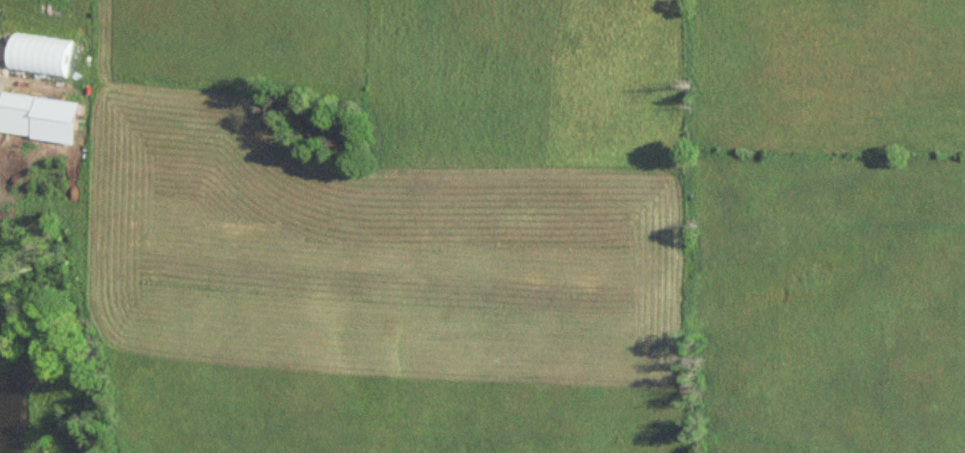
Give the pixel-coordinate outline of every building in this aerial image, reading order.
[(3,119),(31,119),(31,84),(3,84),(3,119)]
